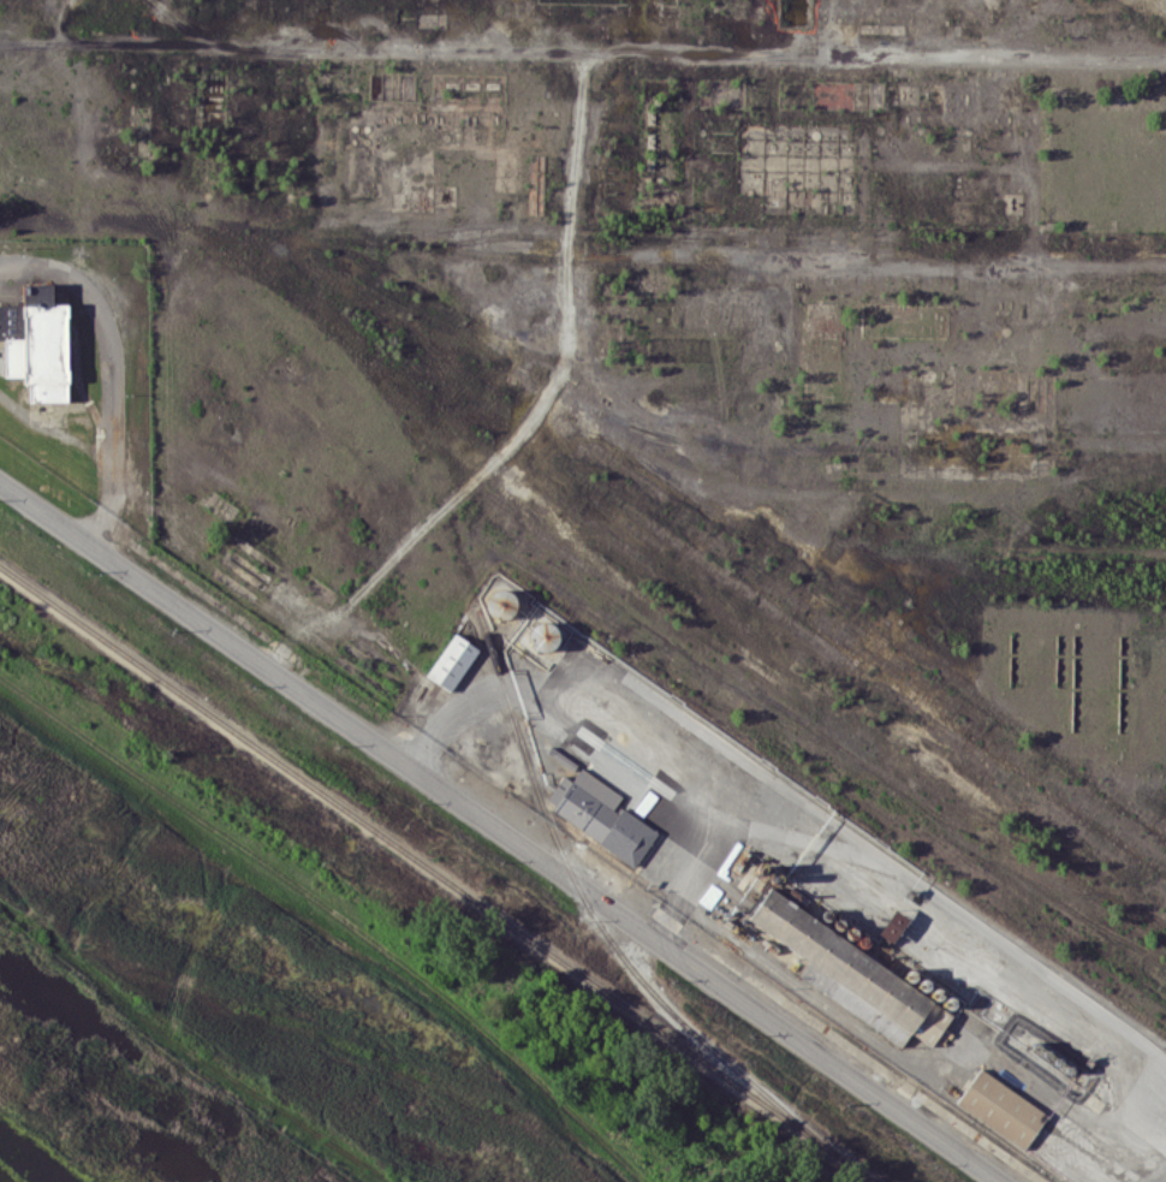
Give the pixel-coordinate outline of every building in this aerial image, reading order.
[(67,304),(53,304),(52,283),(22,283),(22,305),(0,305),(0,340),(3,340),(4,376),(27,375),(27,401),(68,400),(67,304)] [(426,674),(450,691),(479,649),(454,632),(426,674)] [(622,794),(581,767),(572,781),(562,774),(543,804),(635,865),(657,832),(616,805),(622,794)] [(954,1011),(767,889),(748,919),(809,960),(798,976),(900,1043),(908,1031),(931,1046),(954,1011)] [(891,942),(908,917),(895,908),(878,932),(891,942)] [(1047,1115),(981,1066),(955,1102),(1022,1150),(1047,1115)]
